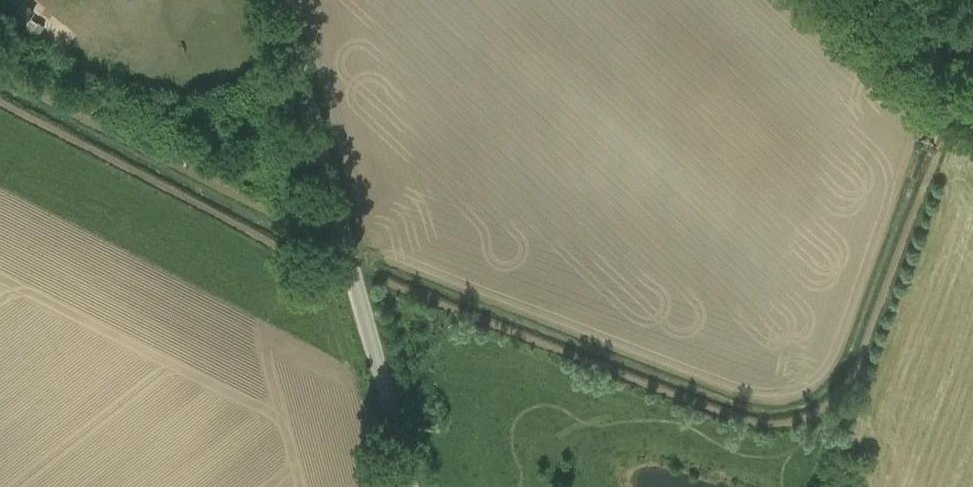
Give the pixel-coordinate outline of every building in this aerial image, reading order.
[(25,25),(36,7),(24,0),(2,0),(0,3),(0,10),(25,25)]
